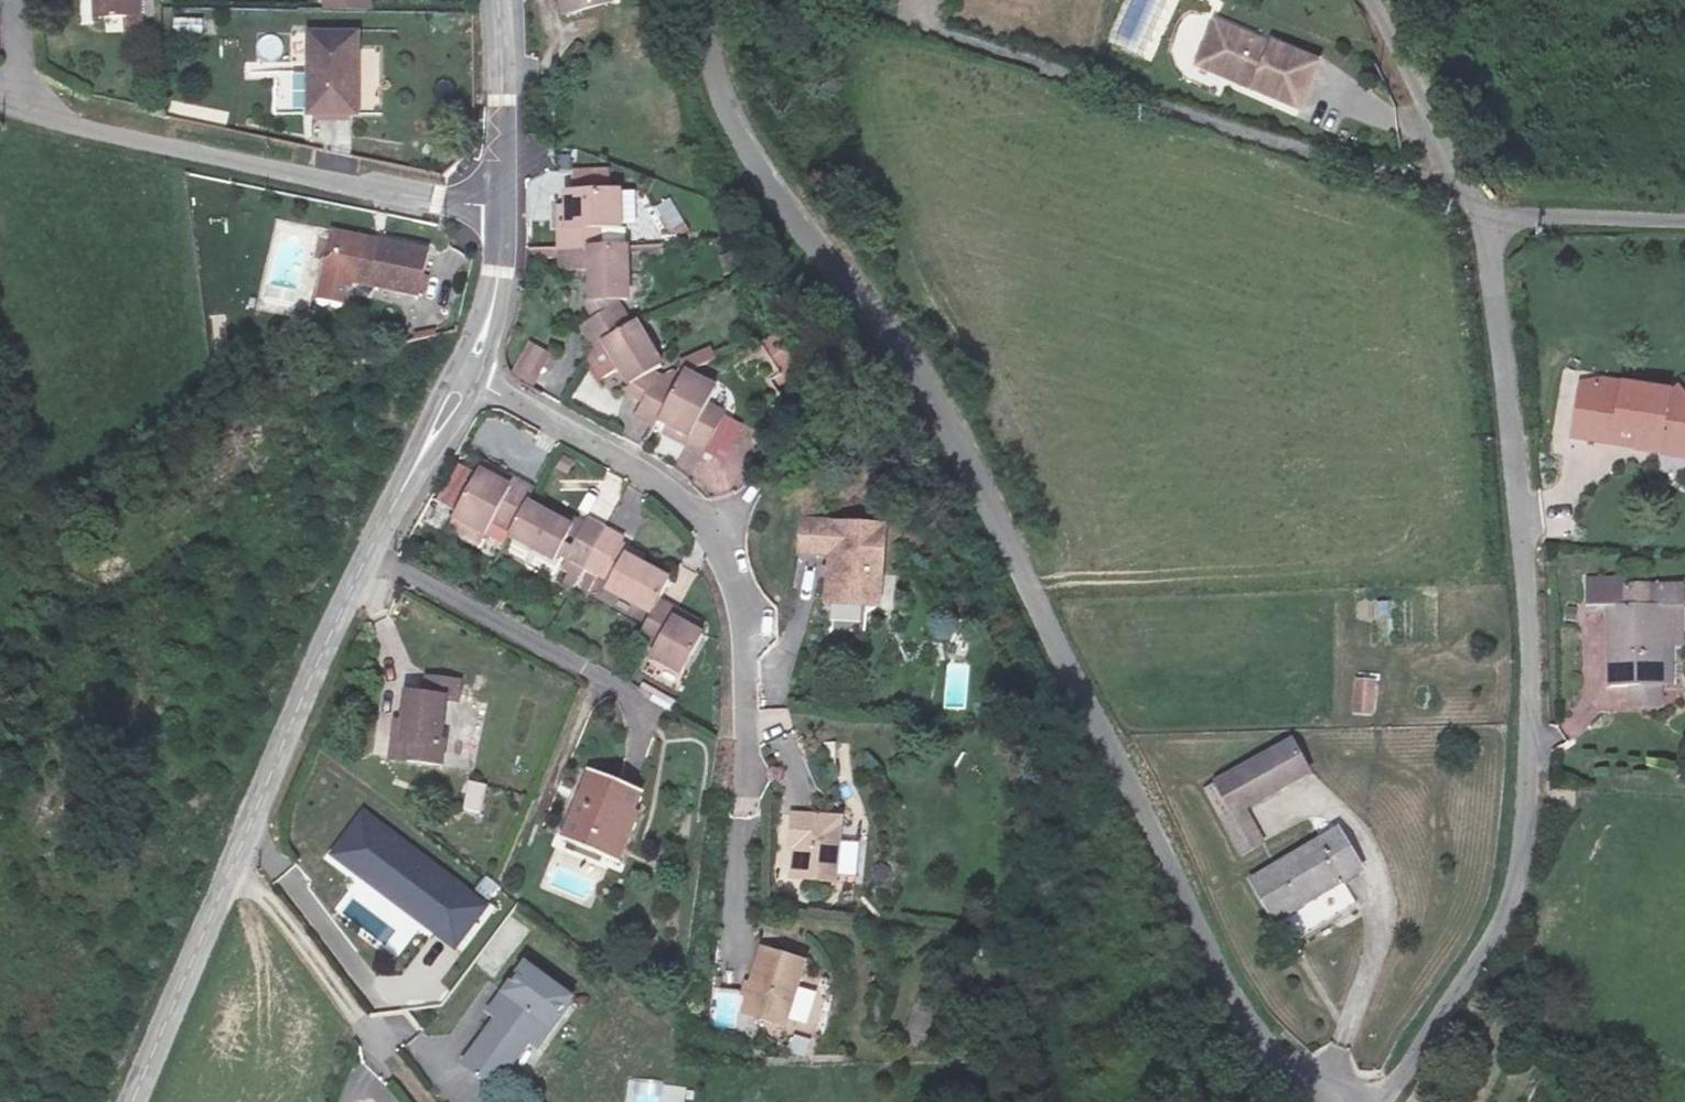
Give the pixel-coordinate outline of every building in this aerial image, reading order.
[(140,0),(95,0),(94,32),(139,32),(140,0)] [(369,0),(320,0),(322,10),(370,2),(369,0)] [(562,47),(604,35),(593,0),(547,0),(562,47)] [(203,34),(204,18),(172,17),(172,33),(203,34)] [(1215,32),(1203,62),(1235,73),(1232,85),(1303,110),(1319,67),(1274,51),(1271,58),(1256,53),(1257,47),(1215,32)] [(361,108),(362,62),(314,59),(308,143),(353,144),(354,107),(361,108)] [(1199,73),(1232,85),(1235,73),(1203,62),(1199,73)] [(293,111),(304,110),(301,73),(291,74),(293,111)] [(669,237),(684,232),(675,199),(660,203),(669,237)] [(561,257),(592,257),(599,256),(600,238),(619,238),(620,203),(567,203),(567,240),(561,240),(561,257)] [(425,299),(432,257),(389,248),(388,254),(344,246),(341,263),(334,266),(332,284),(425,299)] [(555,267),(555,248),(531,248),(531,267),(555,267)] [(627,257),(599,256),(592,257),(592,307),(627,309),(627,257)] [(592,351),(601,347),(625,337),(615,316),(609,319),(607,316),(580,331),(592,351)] [(625,337),(601,347),(625,390),(655,375),(633,333),(625,337)] [(511,379),(537,389),(550,351),(524,342),(511,379)] [(690,377),(681,394),(664,423),(694,440),(690,446),(709,459),(727,423),(709,413),(718,394),(690,377)] [(661,429),(664,423),(681,394),(664,385),(658,394),(653,392),(641,417),(661,429)] [(1585,452),(1592,419),(1617,424),(1612,448),(1683,460),(1684,450),(1684,425),(1660,420),(1663,410),(1596,397),(1594,406),(1573,400),(1563,449),(1585,452)] [(1592,419),(1585,452),(1681,471),(1683,460),(1612,448),(1617,424),(1592,419)] [(511,534),(525,507),(531,496),(510,485),(506,491),(476,476),(452,520),(482,536),(490,521),(511,534)] [(525,507),(511,534),(508,540),(552,564),(569,533),(525,507)] [(886,535),(804,525),(800,554),(832,558),(826,606),(865,612),(870,581),(880,581),(886,535)] [(619,547),(584,526),(566,560),(600,581),(619,547)] [(649,619),(657,605),(666,588),(621,562),(605,593),(649,619)] [(880,581),(870,581),(865,612),(876,614),(880,581)] [(657,605),(649,619),(636,642),(653,651),(646,665),(677,684),(702,640),(670,621),(673,614),(657,605)] [(1645,623),(1593,624),(1595,704),(1647,700),(1645,623)] [(1374,716),(1377,679),(1354,677),(1351,713),(1374,716)] [(452,708),(455,684),(423,680),(420,703),(402,700),(395,744),(385,744),(383,764),(442,773),(444,750),(431,747),(438,705),(452,708)] [(1298,776),(1282,746),(1204,787),(1220,819),(1298,776)] [(616,860),(641,787),(589,770),(563,841),(616,860)] [(483,812),(485,783),(465,781),(462,810),(483,812)] [(362,809),(326,856),(456,953),(491,906),(362,809)] [(831,883),(837,819),(788,815),(785,848),(790,850),(788,864),(801,881),(831,883)] [(1348,873),(1325,832),(1239,881),(1262,922),(1348,873)] [(780,1020),(798,957),(757,946),(741,1008),(780,1020)] [(524,999),(504,1026),(514,1035),(463,1101),(504,1101),(541,1054),(551,1063),(573,1033),(524,999)] [(787,1052),(805,1056),(810,1039),(791,1034),(787,1052)] [(680,1094),(639,1090),(638,1101),(679,1101),(680,1094)]
